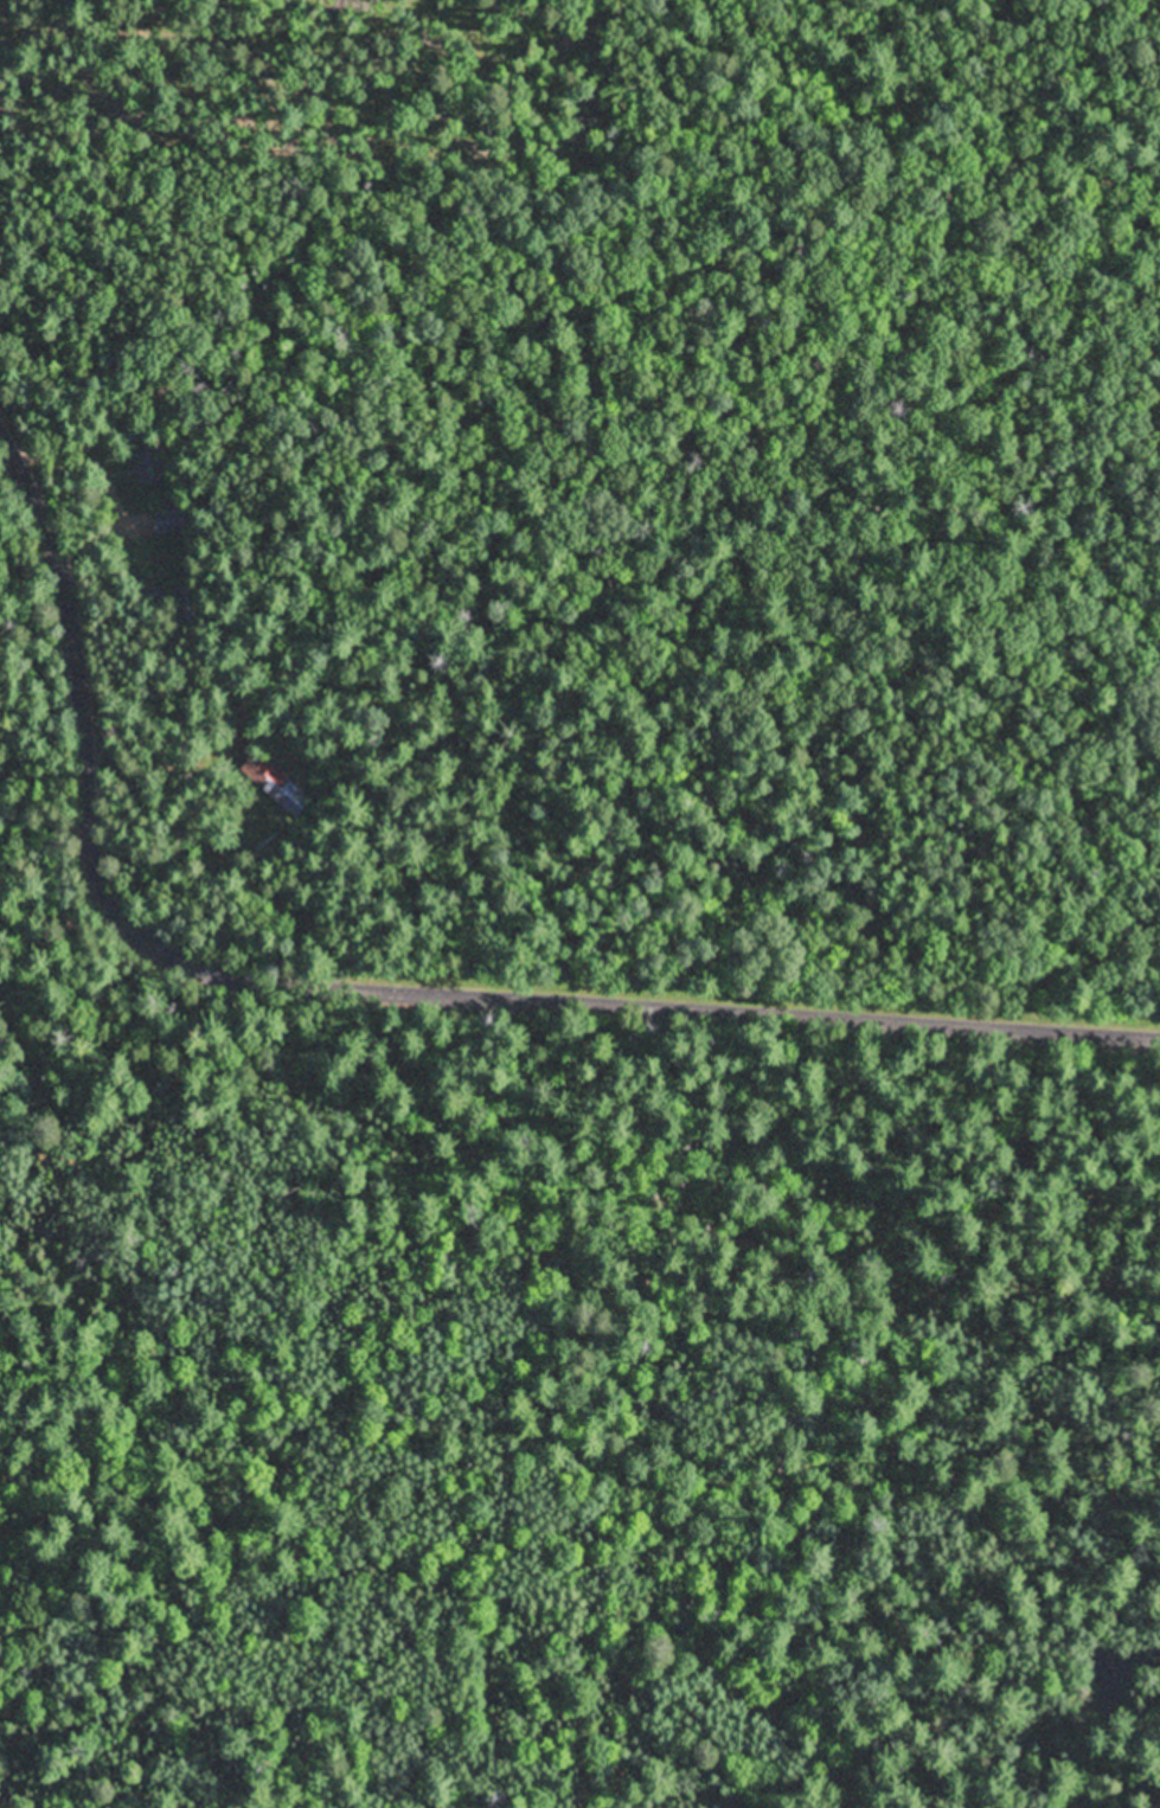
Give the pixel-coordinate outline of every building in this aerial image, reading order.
[(287,821),(306,802),(255,754),(237,773),(287,821)]
